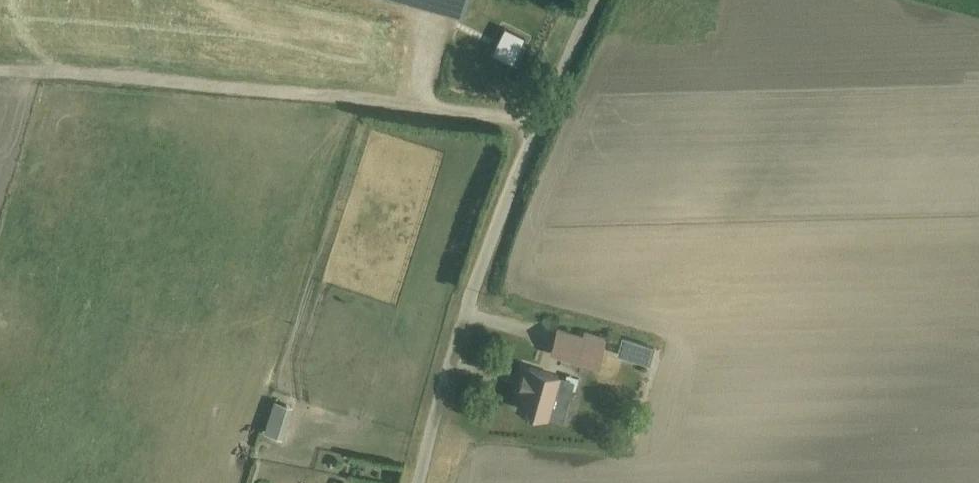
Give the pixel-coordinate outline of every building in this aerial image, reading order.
[(504,27),(491,52),(513,63),(525,38),(504,27)] [(585,337),(557,329),(551,352),(598,366),(607,337),(587,331),(585,337)] [(621,333),(615,350),(646,361),(652,344),(621,333)] [(562,421),(574,380),(529,367),(529,369),(525,368),(519,390),(522,391),(518,408),(562,421)] [(293,405),(275,400),(265,432),(283,438),(293,405)]
